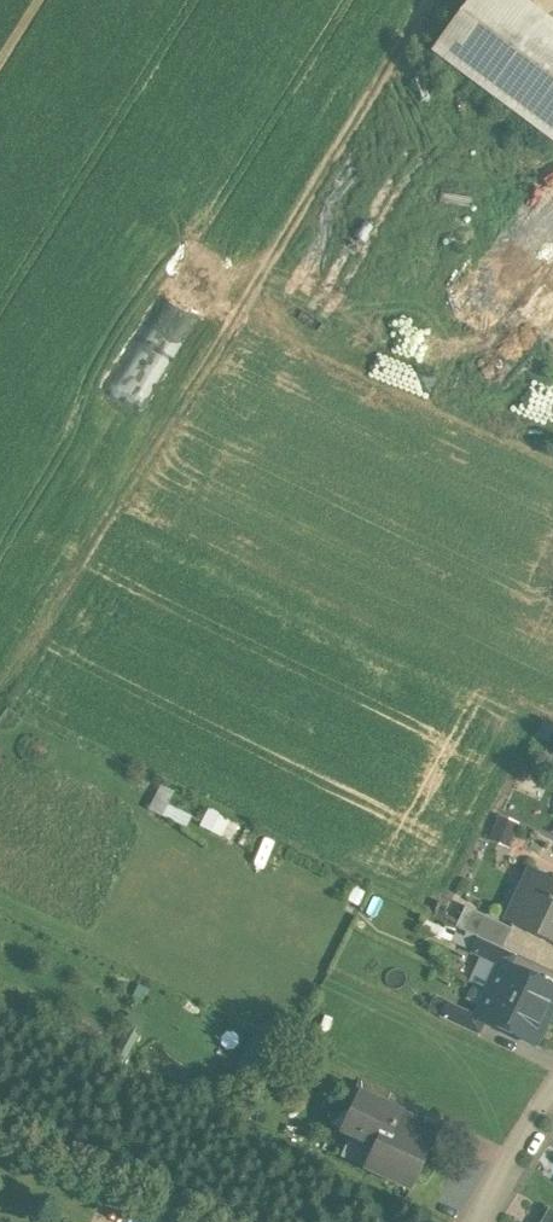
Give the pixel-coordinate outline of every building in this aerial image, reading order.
[(522,0),(469,0),(430,52),(552,144),(552,23),(522,0)] [(531,872),(508,920),(552,941),(552,883),(531,872)] [(512,927),(465,905),(455,926),(478,937),(502,948),(512,927)] [(502,948),(478,937),(471,952),(500,965),(500,964),(509,968),(515,954),(502,948)] [(500,964),(500,965),(488,990),(547,1018),(552,1005),(552,989),(509,968),(500,964)] [(547,1018),(488,990),(476,1015),(476,1017),(484,1021),(535,1044),(547,1018)] [(476,1015),(448,1002),(441,1017),(478,1034),(484,1021),(476,1017),(476,1015)] [(391,1092),(360,1078),(352,1093),(359,1097),(360,1095),(384,1106),(391,1092)] [(384,1106),(360,1095),(359,1097),(343,1130),(376,1146),(367,1167),(385,1176),(388,1169),(413,1181),(431,1142),(394,1125),(399,1114),(384,1106)] [(550,1212),(545,1221),(552,1221),(552,1214),(550,1212)]
